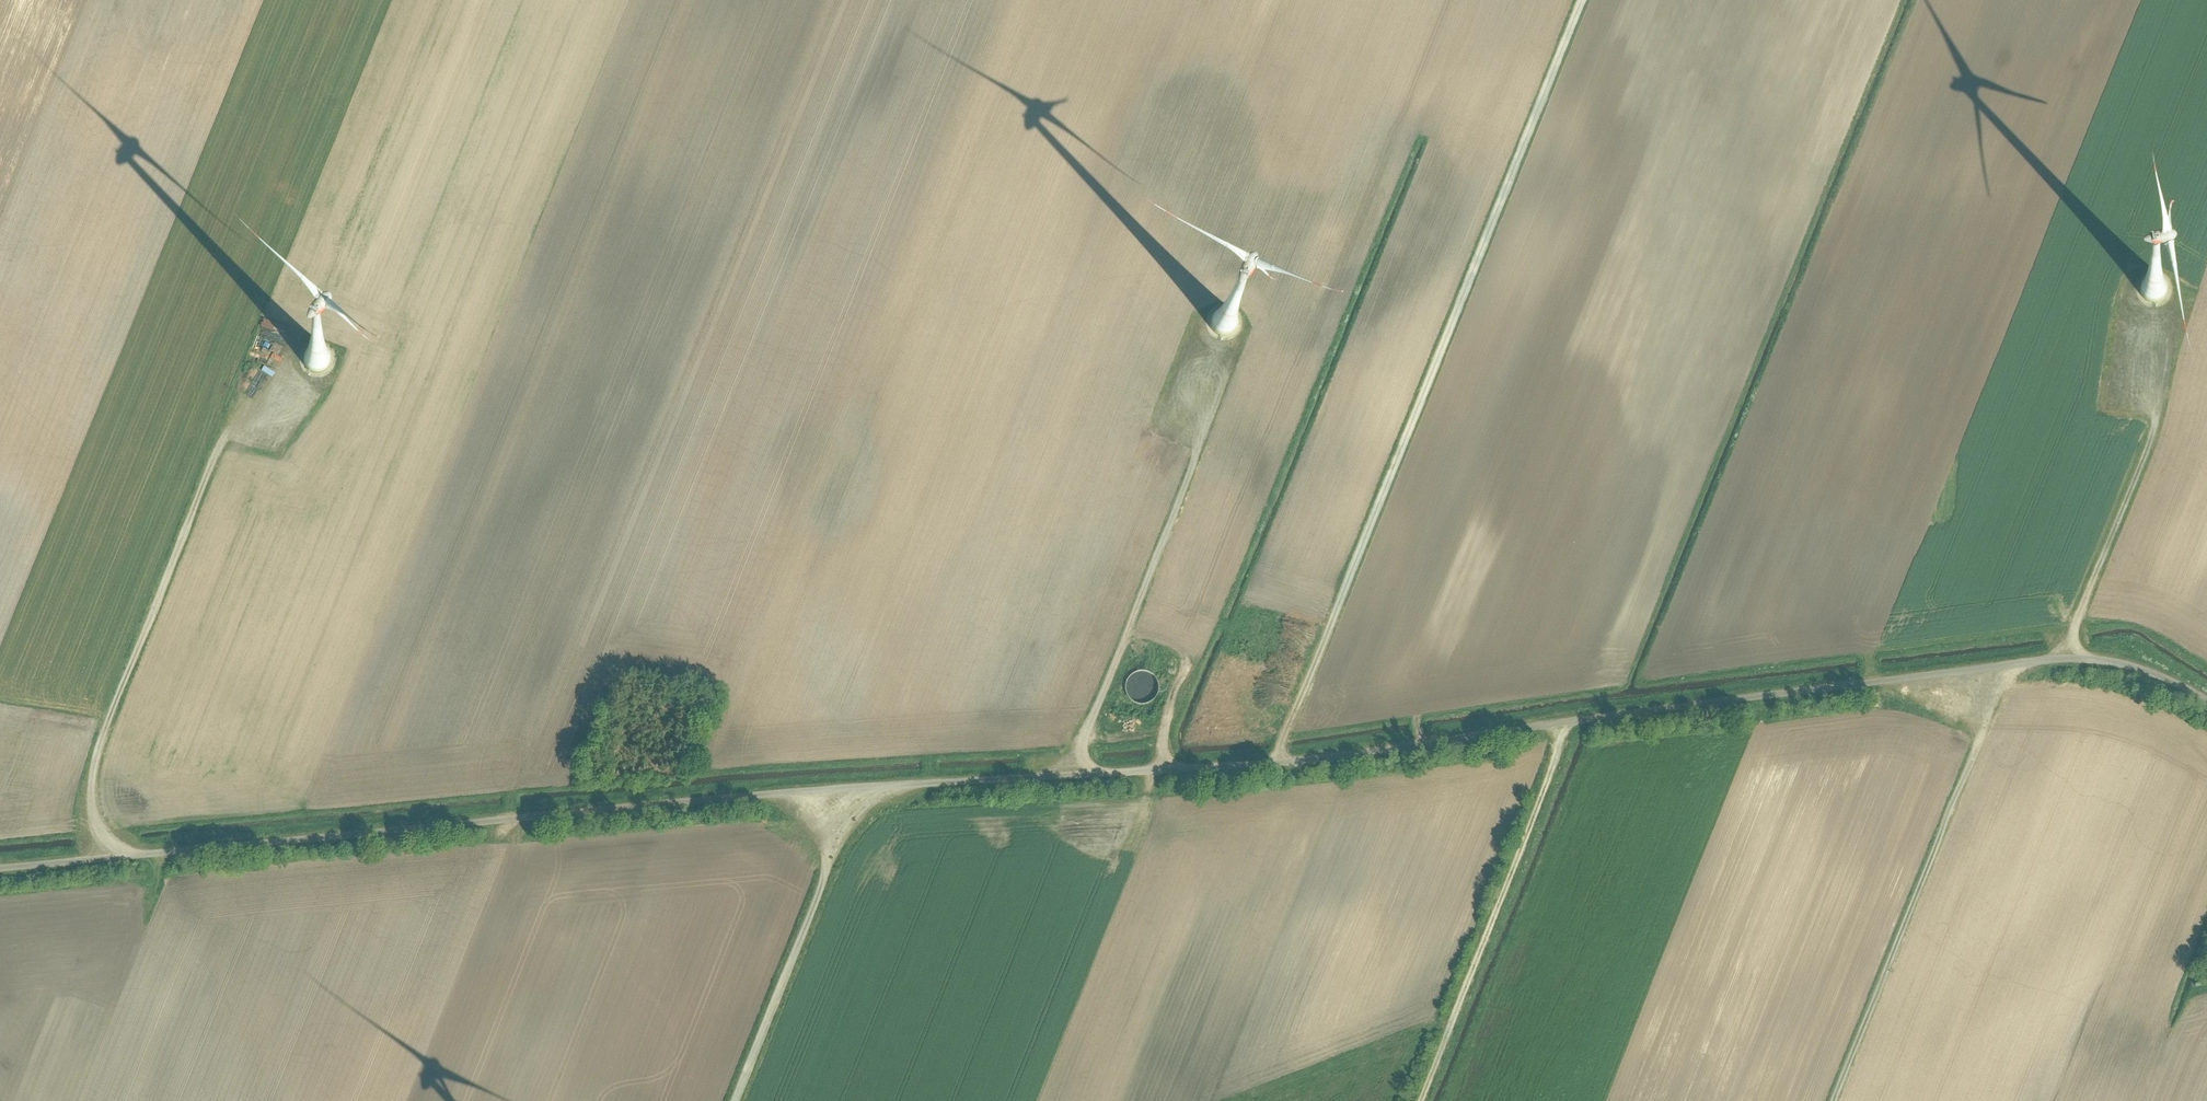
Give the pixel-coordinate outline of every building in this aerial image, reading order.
[(1141,730),(1117,732),(1117,742),(1142,741),(1141,730)]
